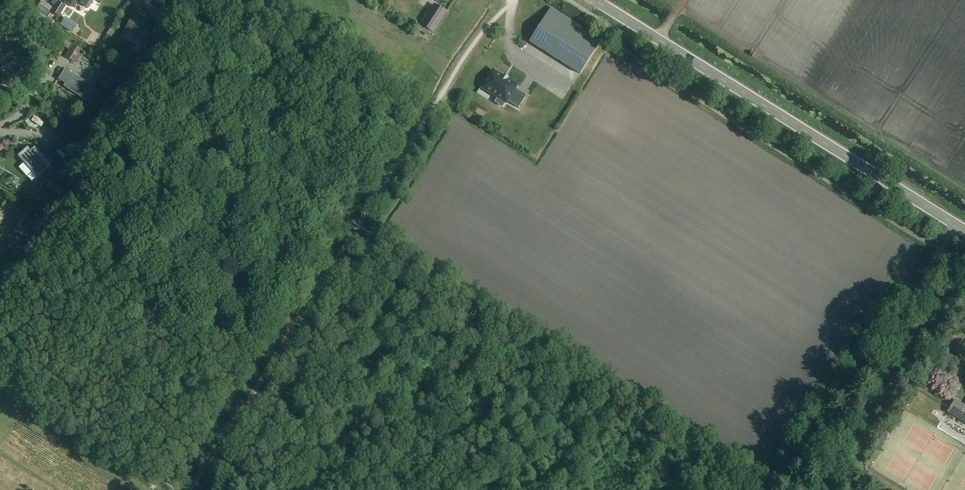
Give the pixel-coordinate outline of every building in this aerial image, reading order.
[(93,0),(66,0),(65,2),(75,8),(79,2),(88,8),(93,0)] [(47,18),(53,8),(42,1),(36,11),(47,18)] [(60,17),(66,7),(58,2),(52,12),(60,17)] [(436,35),(450,15),(436,5),(422,25),(425,27),(422,32),(430,37),(433,33),(436,35)] [(602,39),(551,8),(529,44),(581,75),(602,39)] [(145,25),(133,18),(125,30),(144,42),(139,49),(146,53),(153,41),(147,37),(152,28),(146,24),(145,25)] [(70,23),(67,29),(73,32),(76,27),(70,23)] [(93,35),(89,42),(94,45),(99,38),(93,35)] [(75,63),(82,50),(64,40),(60,48),(61,49),(59,54),(75,63)] [(0,58),(0,71),(16,62),(11,53),(1,59),(0,58)] [(148,53),(137,69),(143,73),(154,57),(148,53)] [(87,101),(96,88),(65,69),(59,79),(70,86),(68,89),(87,101)] [(114,80),(99,70),(94,78),(109,87),(114,80)] [(500,96),(518,108),(527,95),(515,88),(516,85),(507,79),(509,77),(503,74),(502,76),(493,70),(482,87),(499,98),(500,96)] [(78,167),(84,161),(81,158),(86,154),(79,146),(68,156),(78,167)] [(38,178),(36,180),(42,186),(44,184),(66,164),(63,160),(52,148),(43,155),(35,147),(31,151),(28,148),(19,156),(23,161),(31,170),(38,178)] [(18,199),(15,205),(21,209),(24,203),(18,199)] [(32,227),(38,219),(30,213),(24,221),(32,227)] [(964,406),(955,400),(947,412),(964,423),(964,406)] [(932,421),(940,426),(944,420),(936,415),(932,421)]
